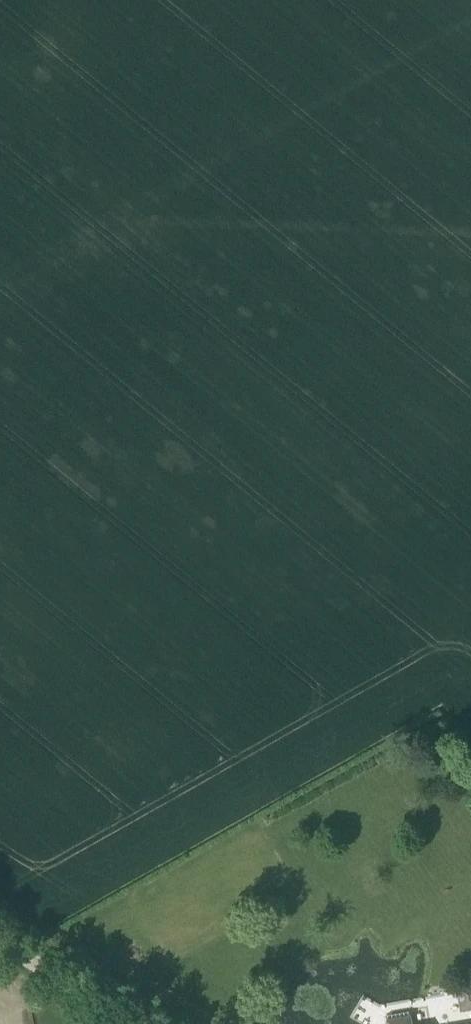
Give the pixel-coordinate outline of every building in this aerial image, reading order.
[(470,1008),(470,980),(457,982),(461,1009),(470,1008)] [(410,1014),(387,1018),(388,1023),(412,1023),(410,1014)]
